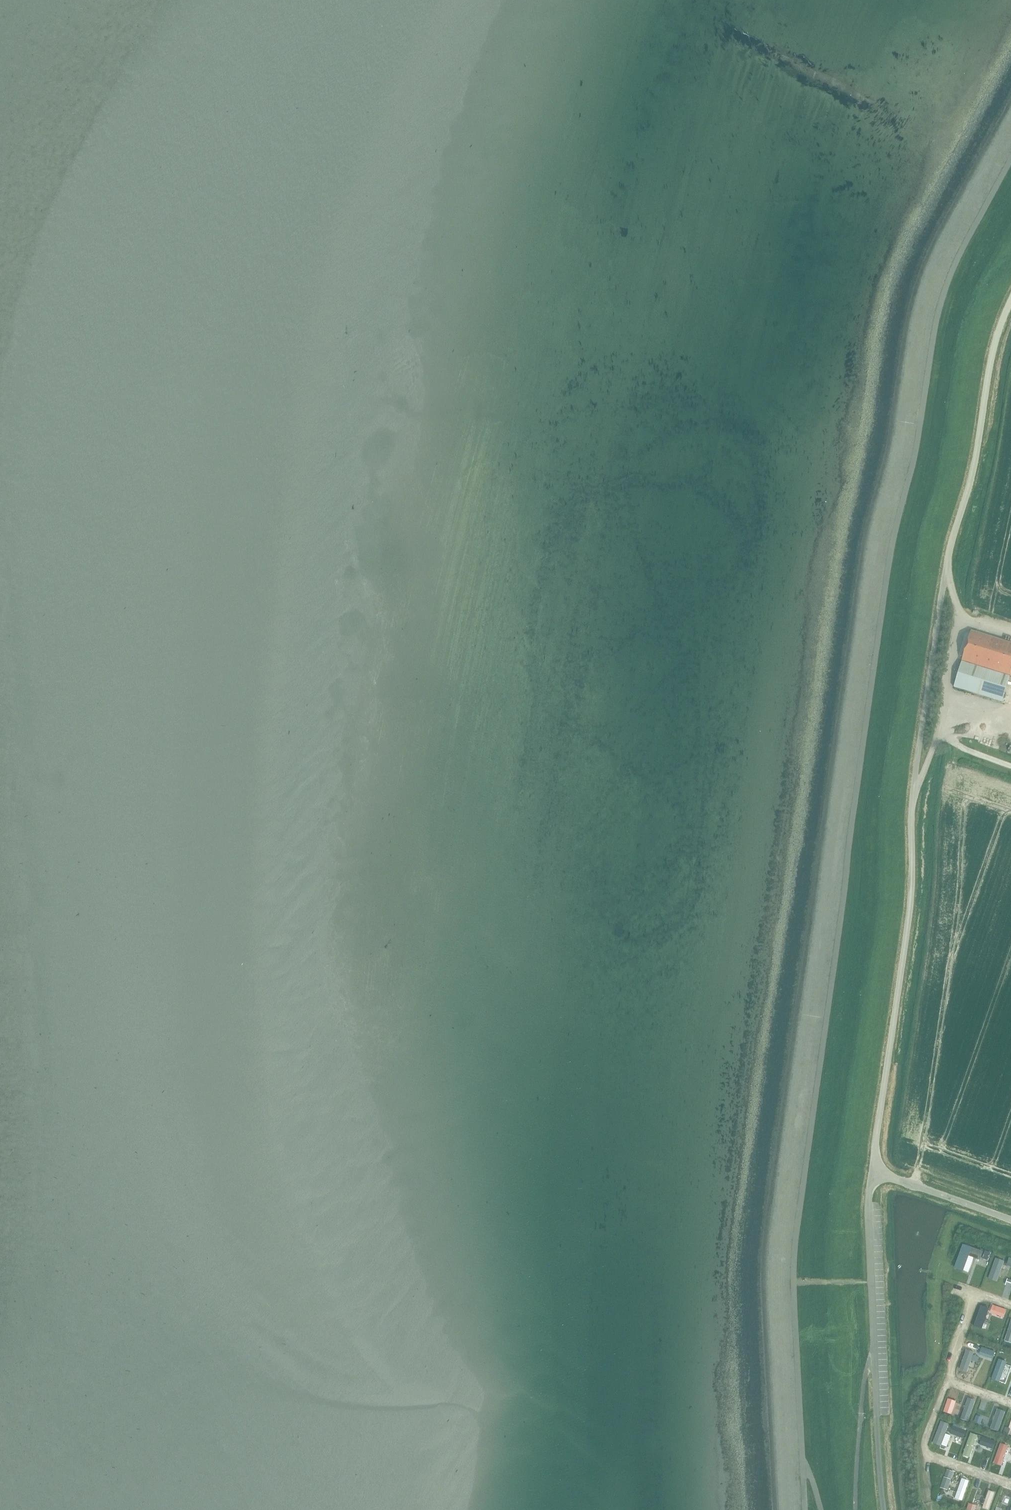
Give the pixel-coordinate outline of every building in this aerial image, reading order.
[(972,630),(954,686),(1002,701),(1010,676),(1010,643),(972,630)]
